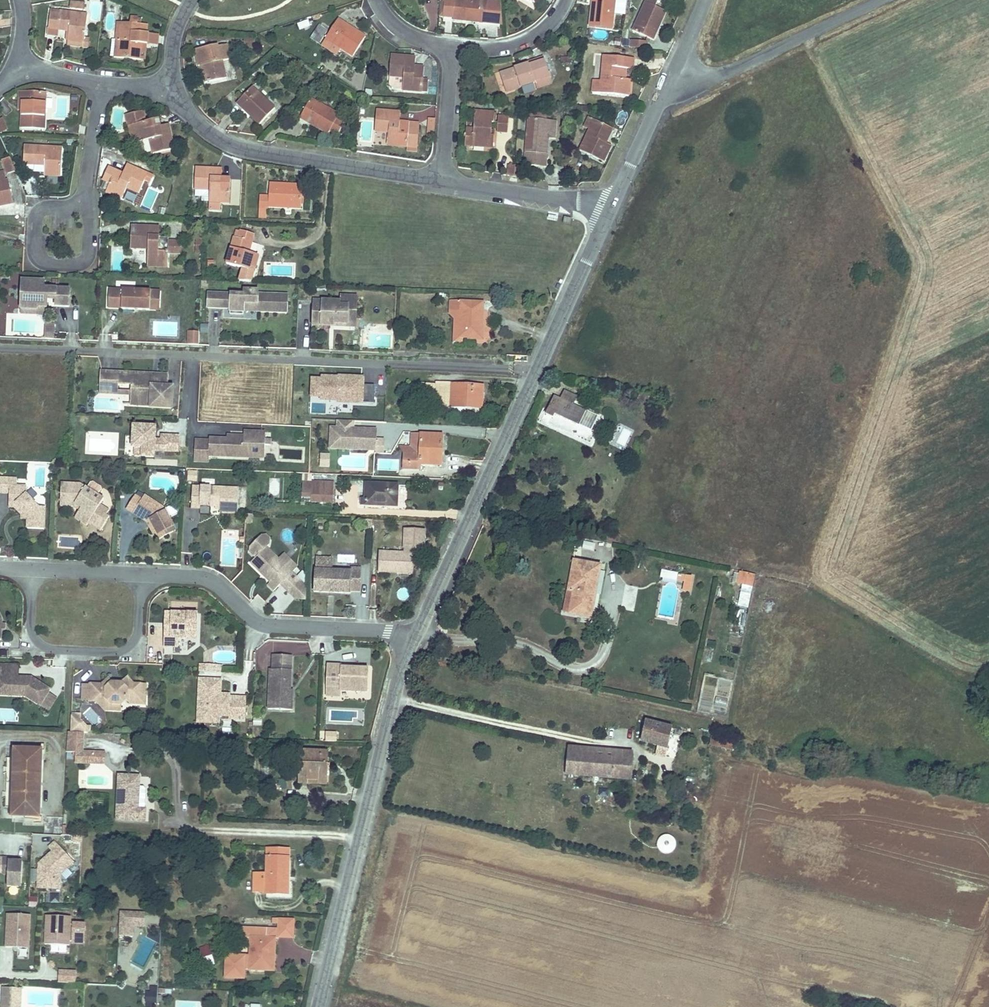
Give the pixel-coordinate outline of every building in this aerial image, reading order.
[(501,0),(456,0),(455,20),(470,21),(470,17),(480,18),(480,22),(502,23),(501,0)] [(592,24),(614,26),(615,0),(596,0),(595,6),(593,6),(592,24)] [(634,28),(654,38),(658,30),(655,29),(659,19),(662,21),(667,9),(657,5),(659,0),(648,0),(634,28)] [(84,10),(84,2),(70,1),(69,9),(84,10)] [(50,13),(49,29),(59,30),(63,30),(63,40),(86,42),(88,13),(61,11),(60,14),(50,13)] [(340,18),(328,40),(356,55),(367,34),(357,29),(356,31),(346,26),(348,23),(340,18)] [(120,60),(140,61),(141,45),(149,45),(149,35),(142,34),(142,25),(121,24),(120,60)] [(149,35),(149,45),(160,45),(160,35),(149,35)] [(246,48),(255,46),(253,37),(244,40),(246,48)] [(629,37),(628,46),(645,48),(645,39),(629,37)] [(141,45),(140,61),(149,61),(149,45),(141,45)] [(222,45),(200,49),(203,65),(209,64),(213,81),(230,78),(226,61),(234,59),(230,45),(222,47),(222,45)] [(394,54),(392,74),(406,76),(405,90),(430,92),(431,80),(424,80),(425,67),(417,66),(418,56),(394,54)] [(595,78),(594,91),(630,94),(631,79),(620,78),(620,67),(633,68),(634,56),(605,54),(603,78),(595,78)] [(509,90),(534,81),(534,80),(549,75),(544,59),(530,64),(528,62),(502,71),(509,90)] [(534,80),(534,81),(537,88),(552,82),(549,75),(534,80)] [(534,84),(522,88),(524,94),(536,90),(534,84)] [(253,89),(238,106),(244,111),(247,108),(255,115),(252,118),(261,125),(276,109),(253,89)] [(27,93),(26,101),(30,102),(29,129),(47,130),(49,93),(27,93)] [(315,99),(304,119),(311,123),(312,119),(323,124),(321,128),(333,133),(334,130),(342,134),(349,120),(341,116),(343,113),(315,99)] [(391,142),(409,144),(410,121),(392,120),(393,109),(380,109),(379,128),(391,128),(391,142)] [(470,129),(469,145),(479,145),(479,141),(489,141),(489,146),(496,146),(496,136),(493,136),(494,124),(497,124),(497,112),(478,112),(477,129),(470,129)] [(164,114),(138,121),(142,138),(154,135),(158,152),(178,146),(173,126),(167,127),(164,114)] [(501,116),(501,130),(510,130),(510,116),(501,116)] [(0,119),(0,134),(8,130),(3,118),(0,119)] [(546,137),(548,120),(529,119),(526,164),(547,165),(549,138),(546,137)] [(554,120),(548,120),(546,137),(549,138),(553,138),(554,120)] [(595,120),(582,149),(605,159),(611,144),(604,141),(610,126),(595,120)] [(142,138),(138,121),(133,122),(136,140),(142,138)] [(410,121),(409,144),(418,144),(420,122),(410,121)] [(28,146),(27,164),(46,165),(46,175),(62,176),(64,148),(28,146)] [(0,166),(5,176),(16,175),(8,164),(0,166)] [(129,167),(125,176),(133,179),(137,171),(129,167)] [(220,178),(220,169),(198,168),(198,191),(212,191),(211,201),(233,202),(234,179),(226,179),(220,178)] [(133,179),(125,176),(111,169),(107,179),(114,182),(111,191),(126,197),(130,187),(142,193),(149,177),(137,171),(133,179)] [(11,207),(6,185),(4,185),(2,176),(0,176),(0,209),(11,207)] [(262,195),(262,208),(270,208),(270,206),(303,208),(304,184),(296,184),(296,187),(286,186),(286,183),(273,183),(272,195),(262,195)] [(154,246),(154,259),(174,260),(174,258),(175,239),(175,235),(166,235),(161,235),(161,225),(138,225),(137,246),(154,246)] [(243,266),(239,277),(253,277),(260,253),(251,250),(256,231),(241,227),(239,235),(235,233),(226,260),(243,266)] [(187,238),(175,239),(174,258),(186,258),(187,238)] [(45,281),(22,280),(21,309),(37,309),(40,307),(47,307),(47,306),(48,297),(56,297),(56,306),(70,307),(70,289),(45,288),(45,281)] [(156,291),(114,289),(113,309),(155,311),(156,291)] [(248,294),(212,293),(211,308),(234,309),(234,315),(247,315),(248,311),(291,313),(292,296),(262,295),(263,291),(249,290),(248,294)] [(166,291),(156,291),(155,311),(165,311),(166,291)] [(357,296),(341,296),(341,302),(341,305),(354,306),(354,316),(349,316),(348,327),(356,327),(357,296)] [(48,297),(47,306),(56,306),(56,297),(48,297)] [(452,299),(451,312),(461,308),(460,335),(482,336),(485,301),(452,299)] [(312,325),(321,325),(321,323),(334,323),(334,326),(348,327),(349,316),(354,316),(354,306),(341,305),(341,302),(322,301),(322,306),(313,306),(312,325)] [(461,308),(451,312),(456,316),(455,335),(460,335),(461,308)] [(186,329),(185,345),(198,346),(199,330),(186,329)] [(54,331),(46,331),(45,346),(53,346),(54,331)] [(370,335),(370,348),(390,347),(389,335),(370,335)] [(100,394),(118,394),(119,385),(131,386),(131,395),(151,396),(151,408),(172,409),(173,388),(168,388),(168,379),(152,379),(153,375),(101,373),(100,394)] [(373,402),(374,386),(362,386),(362,378),(321,377),(321,381),(312,380),(311,401),(373,402)] [(451,380),(450,404),(479,405),(480,381),(451,380)] [(119,385),(118,394),(131,395),(131,386),(119,385)] [(553,394),(544,412),(552,416),(555,412),(591,428),(597,413),(572,402),(576,394),(562,388),(558,396),(553,394)] [(353,422),(338,421),(338,428),(329,428),(328,450),(383,453),(383,440),(376,440),(376,431),(353,430),(353,422)] [(156,426),(134,425),(133,446),(136,446),(143,447),(143,456),(155,457),(155,450),(180,451),(181,436),(163,435),(162,444),(155,444),(156,426)] [(254,457),(254,447),(265,447),(265,444),(271,444),(271,438),(265,438),(266,431),(244,430),(244,435),(231,434),(231,438),(227,437),(210,437),(210,439),(209,454),(195,453),(195,454),(194,460),(209,461),(210,455),(254,457)] [(408,451),(399,451),(398,466),(418,466),(418,461),(440,461),(441,432),(408,431),(408,443),(408,451)] [(209,454),(210,439),(195,439),(195,453),(209,454)] [(265,457),(265,447),(254,447),(254,457),(265,457)] [(330,464),(331,452),(321,452),(320,464),(330,464)] [(340,454),(340,469),(365,469),(365,454),(340,454)] [(397,459),(378,458),(377,469),(396,470),(397,459)] [(0,477),(0,492),(9,492),(8,502),(16,503),(27,515),(27,519),(27,528),(43,528),(44,506),(36,506),(26,493),(26,486),(16,485),(16,478),(0,477)] [(315,478),(315,497),(337,498),(338,479),(315,478)] [(268,494),(278,496),(280,481),(270,479),(268,494)] [(361,494),(361,500),(378,501),(378,498),(397,498),(398,481),(367,480),(366,494),(361,494)] [(80,482),(60,482),(60,505),(73,505),(74,503),(80,507),(79,509),(90,517),(87,522),(100,530),(109,515),(106,514),(109,509),(100,503),(103,497),(80,482)] [(192,484),(191,506),(200,506),(200,504),(216,505),(221,505),(220,508),(220,510),(238,511),(239,487),(192,484)] [(134,494),(126,507),(147,521),(148,519),(151,520),(157,533),(172,525),(163,506),(144,494),(141,499),(134,494)] [(16,503),(8,502),(8,506),(14,506),(21,514),(21,519),(27,519),(27,515),(16,503)] [(74,503),(73,505),(74,517),(86,524),(87,522),(90,517),(79,509),(80,507),(74,503)] [(148,519),(147,521),(154,535),(157,533),(151,520),(148,519)] [(425,528),(405,527),(404,548),(415,548),(424,548),(425,528)] [(278,558),(265,546),(268,543),(268,538),(264,535),(259,535),(249,545),(249,550),(255,556),(250,561),(262,573),(264,571),(266,573),(266,577),(270,581),(267,583),(273,589),(280,582),(291,571),(278,558)] [(404,553),(379,552),(379,572),(414,574),(415,553),(404,553)] [(283,553),(278,558),(291,571),(296,566),(283,553)] [(332,558),(316,558),(314,592),(351,593),(351,591),(361,591),(362,569),(351,568),(351,572),(332,572),(332,558)] [(573,559),(562,607),(588,613),(599,565),(573,559)] [(662,570),(660,582),(675,584),(677,573),(662,570)] [(287,589),(298,577),(291,571),(280,582),(287,589)] [(748,608),(755,574),(738,571),(736,583),(741,584),(737,606),(748,608)] [(305,597),(306,585),(298,577),(287,589),(295,597),(305,597)] [(164,625),(163,645),(177,646),(178,636),(186,637),(186,627),(197,628),(197,612),(170,611),(164,611),(164,625)] [(197,628),(186,627),(186,637),(196,637),(197,628)] [(269,668),(268,708),(284,708),(284,698),(290,698),(290,688),(288,688),(288,685),(290,685),(291,654),(272,653),(272,668),(269,668)] [(0,663),(0,685),(3,685),(3,690),(17,691),(25,695),(40,705),(48,692),(51,688),(31,676),(29,679),(24,679),(24,676),(18,675),(18,664),(0,663)] [(341,664),(327,663),(326,685),(340,686),(340,689),(367,690),(368,667),(341,666),(341,664)] [(102,684),(90,684),(90,700),(97,701),(105,710),(111,704),(121,704),(127,698),(131,703),(145,703),(146,684),(134,684),(128,677),(122,683),(112,682),(108,678),(102,684)] [(221,678),(199,677),(197,713),(219,714),(228,715),(228,717),(245,718),(246,696),(230,695),(220,695),(220,693),(221,678)] [(712,715),(727,716),(730,682),(714,680),(712,715)] [(90,684),(82,684),(81,700),(90,700),(90,684)] [(3,685),(0,685),(0,695),(25,695),(17,691),(3,690),(3,685)] [(340,686),(326,685),(326,693),(340,694),(340,689),(340,686)] [(290,698),(284,698),(284,708),(292,708),(292,688),(290,688),(290,698)] [(57,697),(48,692),(40,705),(48,710),(57,697)] [(219,714),(197,713),(197,721),(219,722),(219,714)] [(81,714),(72,714),(71,731),(90,733),(90,726),(86,726),(81,721),(81,714)] [(670,725),(645,721),(642,739),(666,743),(668,735),(670,725)] [(104,752),(105,732),(90,733),(71,731),(68,731),(66,751),(75,752),(74,761),(92,762),(92,751),(104,752)] [(324,741),(336,742),(337,732),(325,731),(324,741)] [(567,773),(613,776),(614,763),(621,763),(622,755),(630,756),(630,750),(623,749),(594,747),(594,751),(587,751),(588,746),(568,745),(567,773)] [(13,748),(11,815),(38,816),(40,749),(13,748)] [(302,748),(301,776),(323,776),(324,763),(326,763),(326,760),(327,749),(302,748)] [(103,763),(104,752),(92,751),(92,762),(103,763)] [(614,763),(613,776),(629,777),(630,756),(622,755),(621,763),(614,763)] [(135,808),(136,776),(117,776),(116,818),(144,818),(144,808),(135,808)] [(60,873),(73,861),(55,841),(49,847),(52,850),(46,856),(48,858),(45,861),(43,859),(39,863),(37,886),(60,887),(60,873)] [(268,851),(267,875),(266,896),(288,896),(290,851),(268,851)] [(22,861),(14,860),(9,860),(9,857),(0,857),(0,877),(8,877),(8,885),(21,886),(22,861)] [(267,875),(255,875),(254,896),(266,896),(267,875)] [(120,909),(119,934),(133,934),(133,923),(144,924),(144,910),(120,909)] [(28,947),(29,914),(7,913),(5,946),(28,947)] [(69,924),(70,916),(45,914),(44,943),(68,944),(68,941),(71,941),(71,942),(84,943),(85,923),(71,922),(71,924),(69,924)] [(292,937),(293,918),(278,917),(277,929),(242,928),(241,942),(249,942),(249,956),(224,956),(224,977),(244,977),(244,968),(274,969),(275,936),(292,937)] [(76,970),(59,969),(59,982),(76,982),(76,970)] [(11,986),(2,985),(1,1005),(10,1006),(11,986)] [(11,986),(10,1006),(1,1005),(1,1006),(10,1006),(11,996),(19,997),(20,986),(11,986)] [(156,1006),(157,989),(146,988),(145,1005),(156,1006)] [(10,1006),(19,1006),(19,997),(11,996),(10,1006)]
